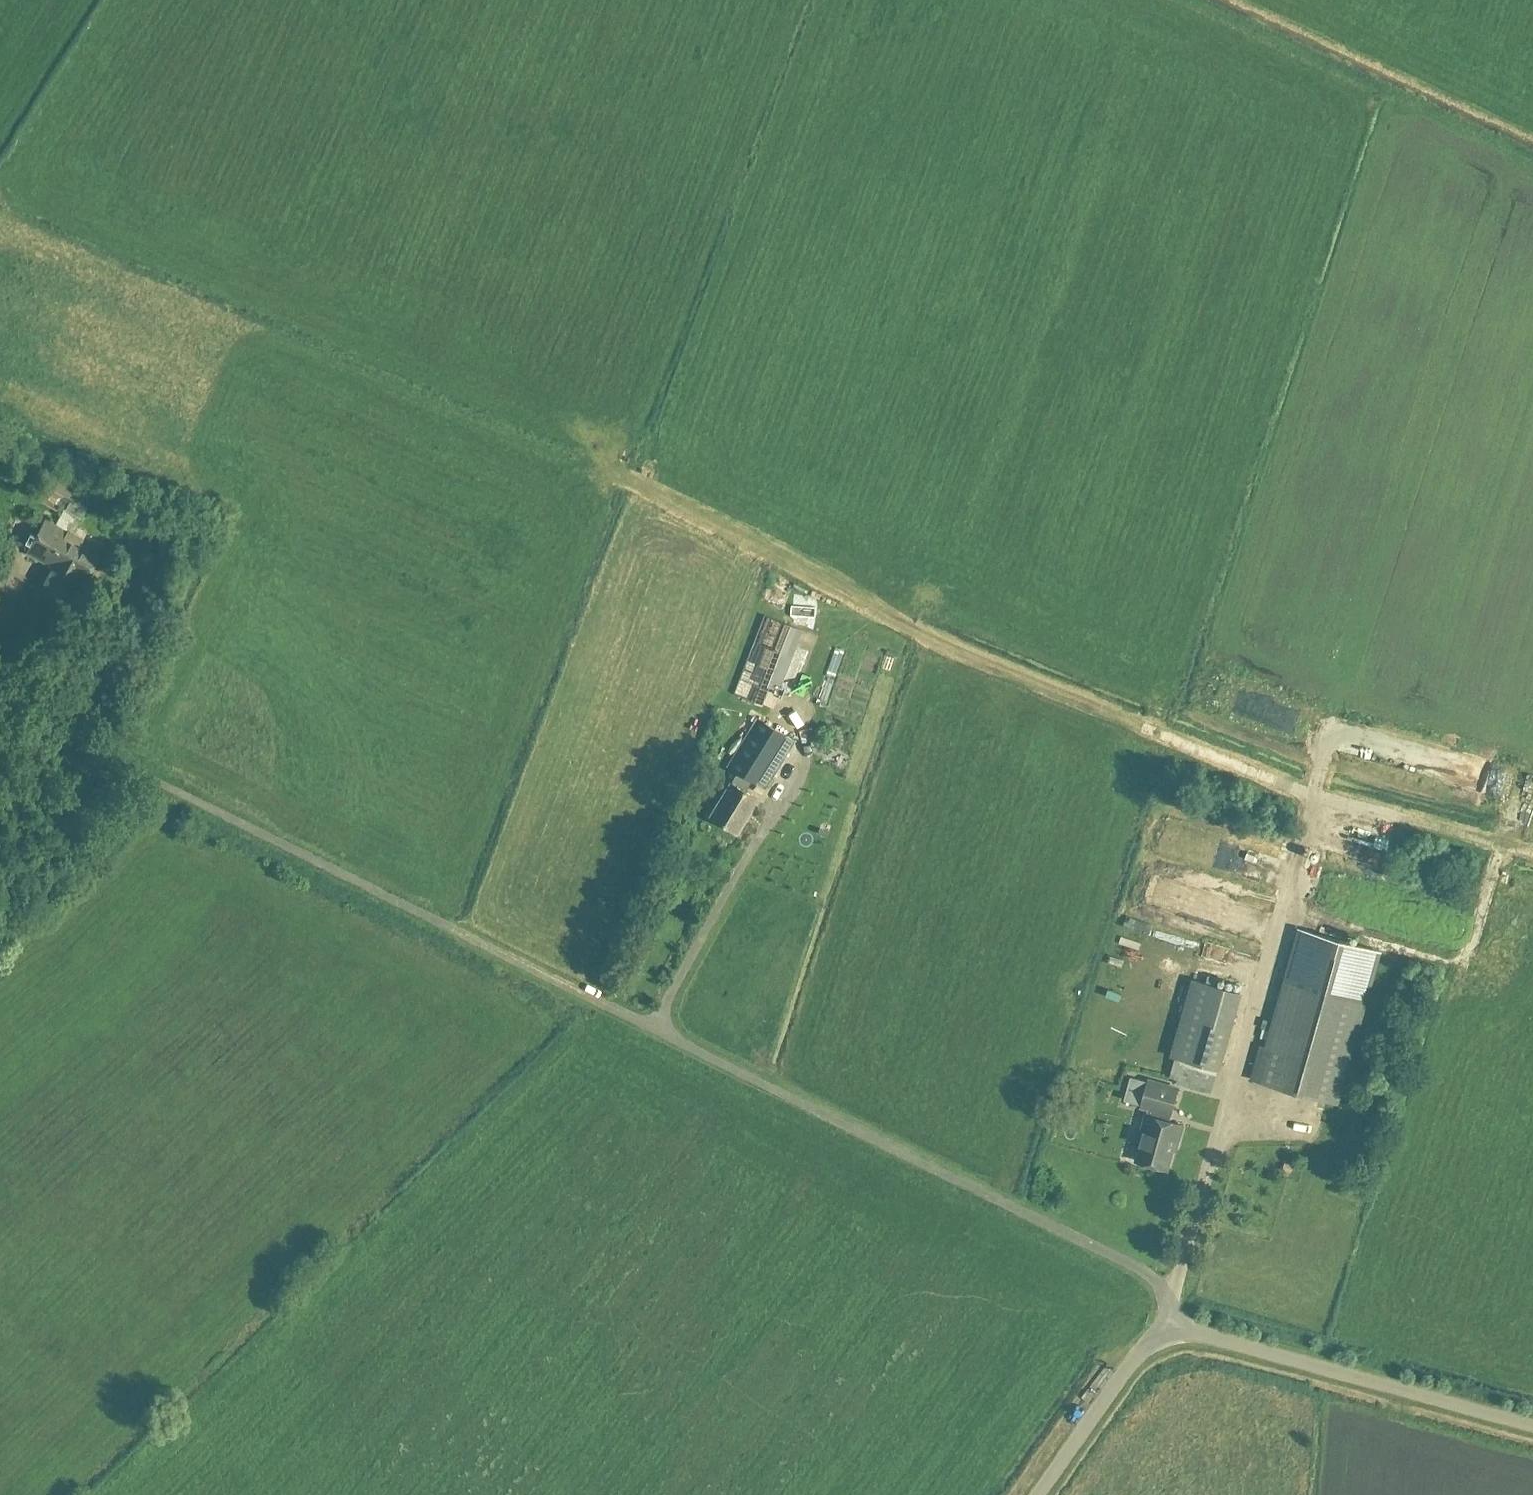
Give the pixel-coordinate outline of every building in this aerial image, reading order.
[(70,523),(78,508),(66,501),(58,517),(70,523)] [(46,519),(27,552),(51,565),(33,596),(61,611),(79,580),(83,583),(102,550),(46,519)] [(777,693),(802,629),(764,615),(734,694),(762,705),(768,690),(777,693)] [(751,780),(764,788),(794,740),(757,716),(727,765),(737,771),(731,782),(730,781),(709,815),(734,830),(755,797),(744,790),(751,780)] [(1256,1079),(1336,1102),(1380,950),(1299,927),(1256,1079)] [(1220,1070),(1242,994),(1192,980),(1170,1056),(1220,1070)] [(1142,1139),(1136,1159),(1167,1168),(1174,1141),(1177,1142),(1182,1124),(1166,1119),(1168,1113),(1170,1113),(1178,1087),(1149,1079),(1141,1105),(1149,1108),(1147,1114),(1146,1114),(1139,1139),(1142,1139)]
